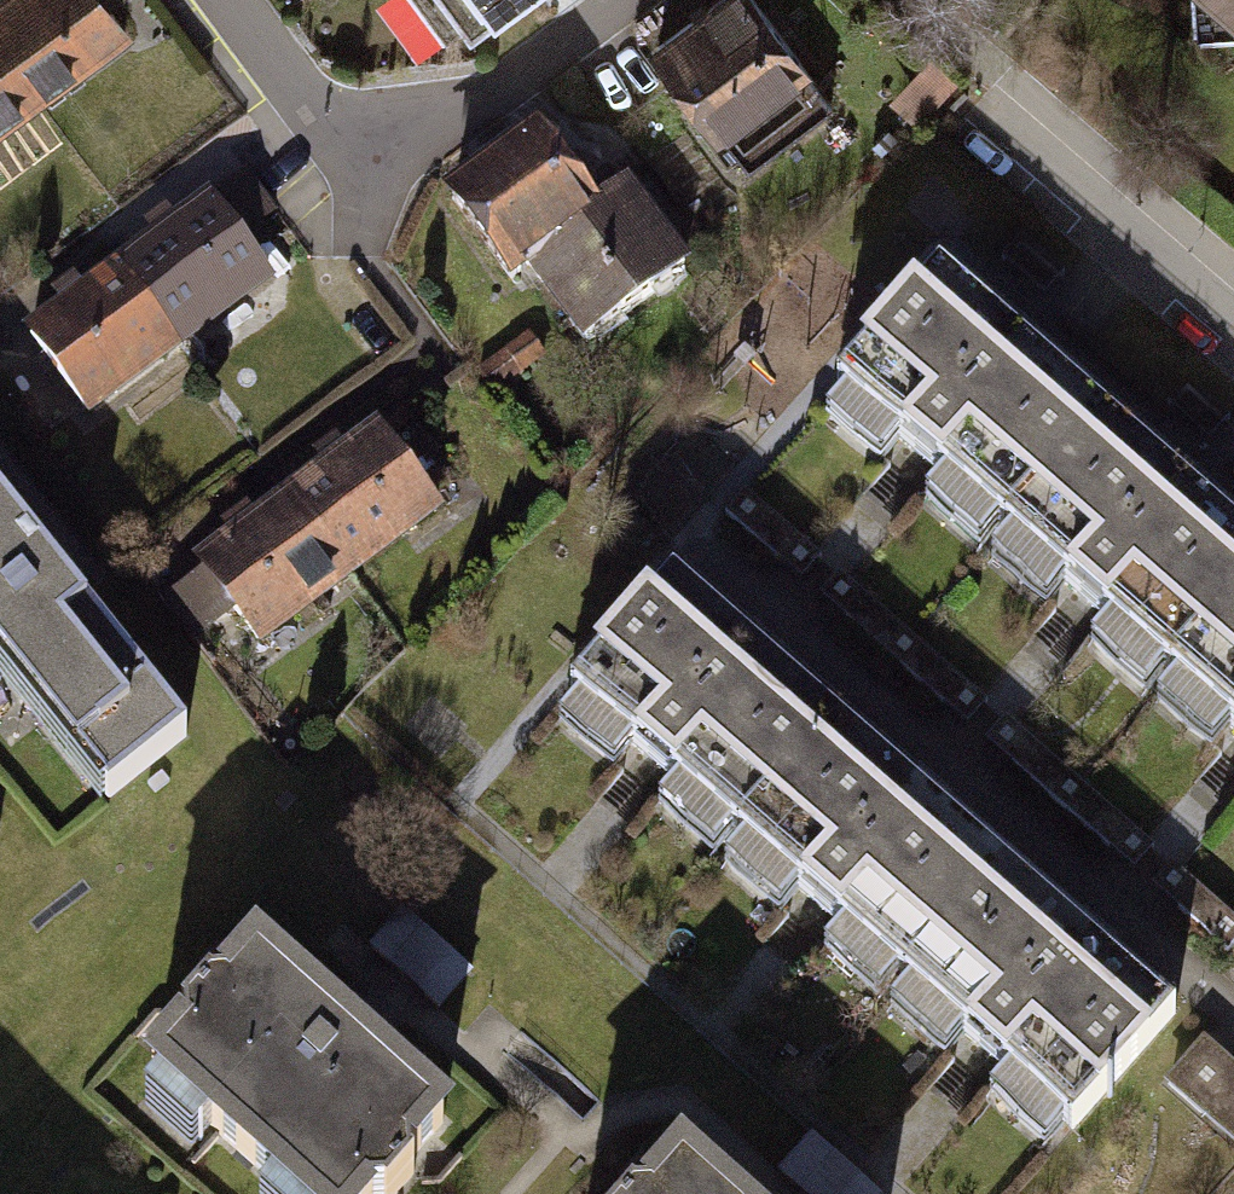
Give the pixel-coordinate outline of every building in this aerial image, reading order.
[(111,0),(25,0),(0,17),(0,50),(54,127),(152,59),(111,0)] [(443,45),(507,0),(411,0),(443,45)] [(658,63),(756,191),(847,127),(757,0),(747,0),(658,63)] [(54,127),(0,50),(0,164),(54,127)] [(556,143),(457,211),(523,312),(544,297),(603,367),(708,286),(649,205),(621,228),(556,143)] [(289,303),(219,206),(128,272),(199,369),(289,303)] [(104,438),(199,369),(128,272),(33,342),(104,438)] [(948,289),(845,407),(1011,551),(1114,433),(948,289)] [(1011,551),(1173,692),(1233,622),(1233,537),(1114,433),(1011,551)] [(462,534),(392,437),(301,502),(370,599),(462,534)] [(219,764),(68,578),(0,495),(0,669),(134,833),(219,764)] [(272,669),(370,599),(301,502),(202,572),(272,669)] [(676,593),(572,712),(738,855),(842,736),(676,593)] [(1173,692),(1233,744),(1233,622),(1173,692)] [(842,736),(738,855),(901,996),(1004,877),(842,736)] [(1004,877),(901,996),(1080,1151),(1184,1032),(1004,877)] [(154,1098),(261,1193),(436,1193),(479,1146),(270,969),(154,1098)] [(698,1193),(728,1193),(711,1180),(698,1193)]
